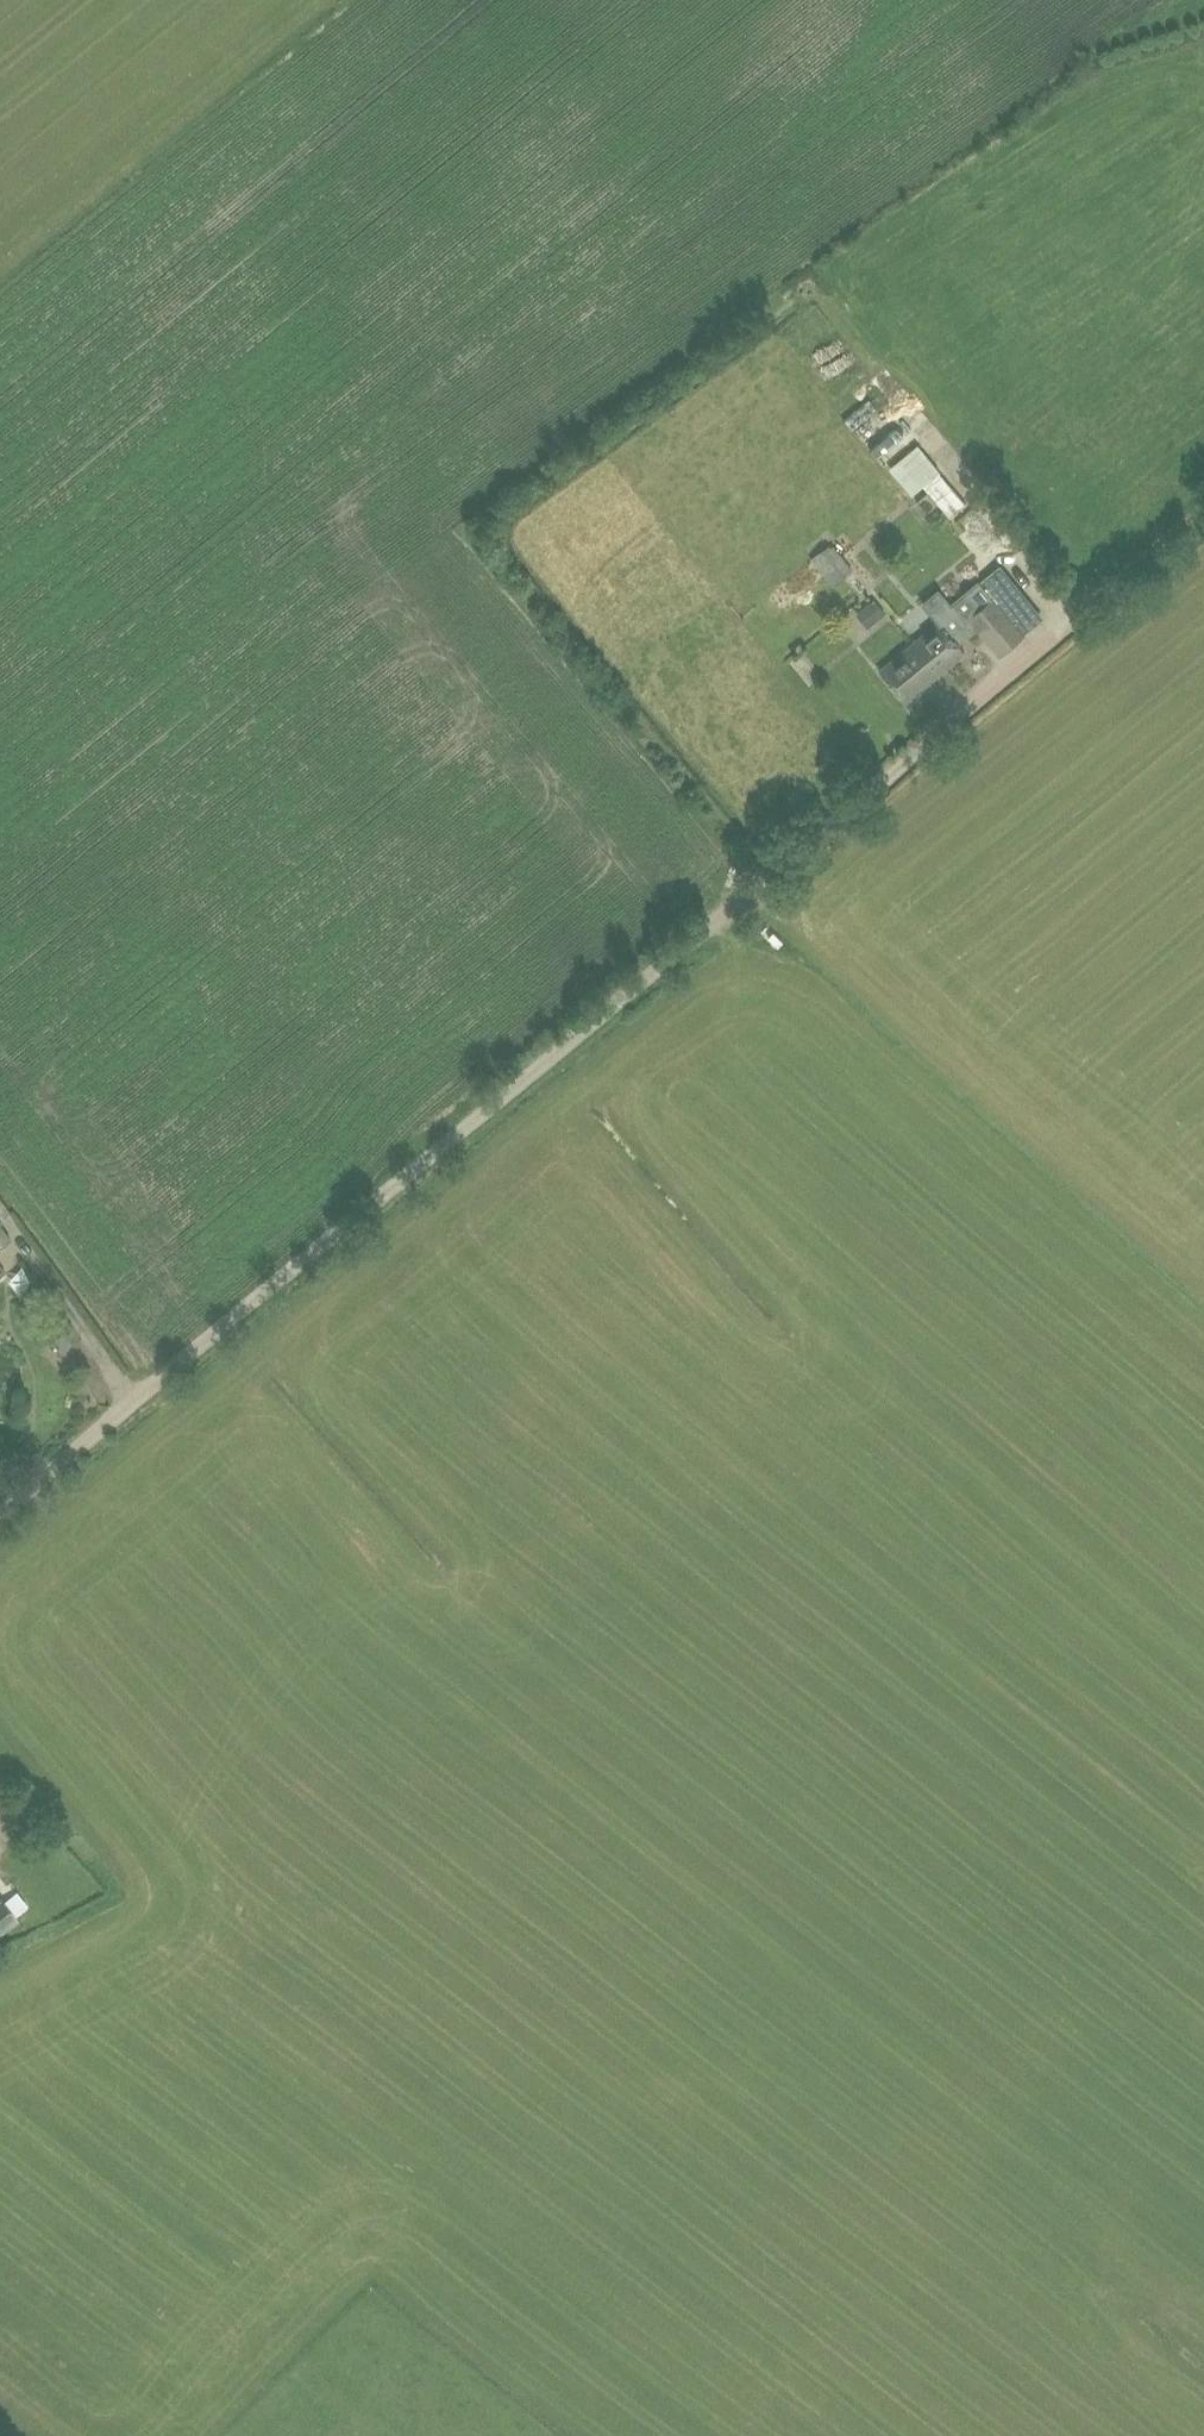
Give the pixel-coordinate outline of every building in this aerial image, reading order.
[(923,440),(896,465),(918,489),(945,463),(923,440)] [(953,511),(968,502),(949,467),(933,476),(953,511)] [(810,560),(831,587),(850,572),(829,545),(810,560)] [(964,653),(957,645),(975,630),(997,655),(1042,618),(999,566),(955,602),(968,619),(949,635),(938,622),(912,644),(938,675),(964,653)] [(875,593),(861,610),(882,626),(895,609),(875,593)] [(905,703),(938,675),(912,644),(879,672),(905,703)] [(11,1240),(0,1226),(0,1248),(11,1240)]
